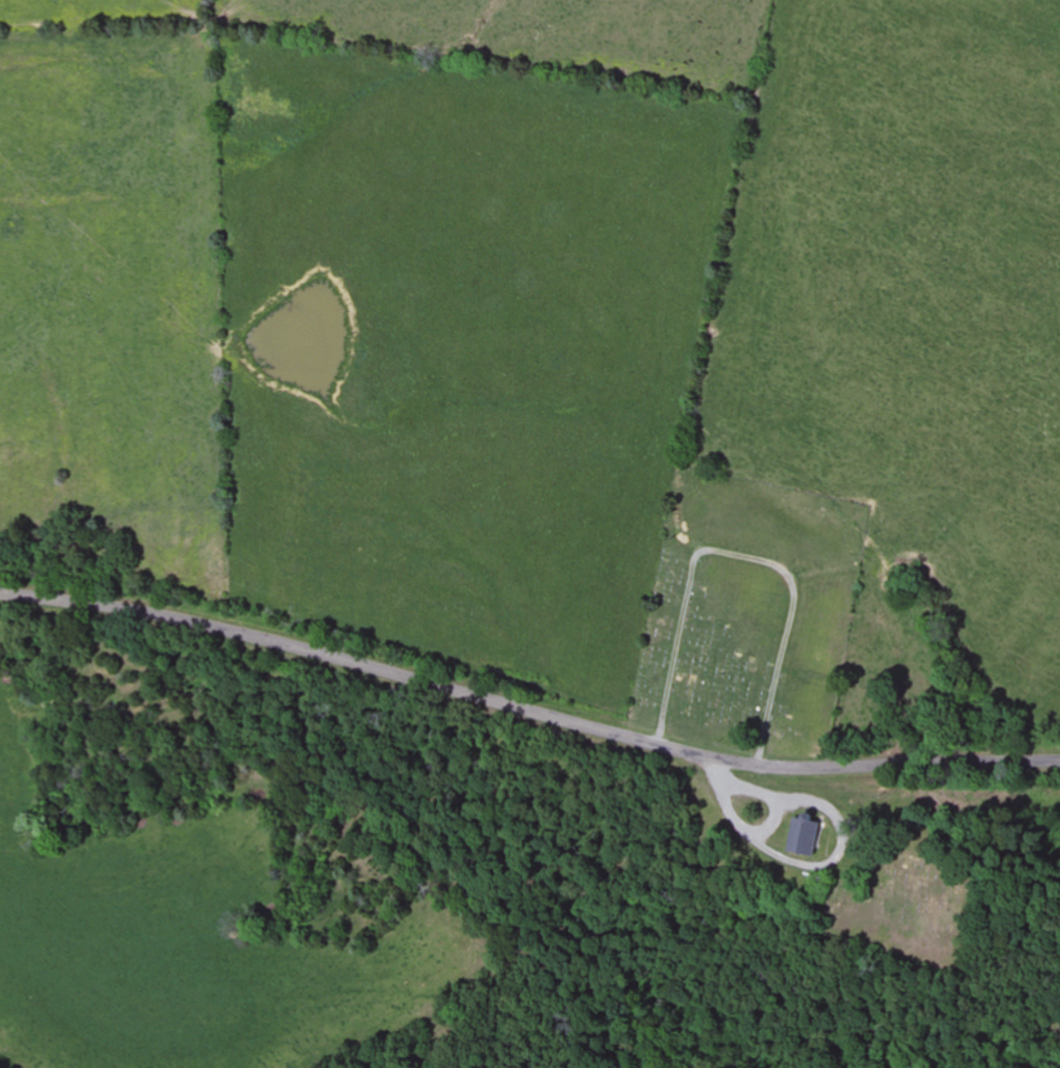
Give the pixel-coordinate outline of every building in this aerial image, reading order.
[(793,815),(787,852),(818,856),(824,819),(793,815)]
